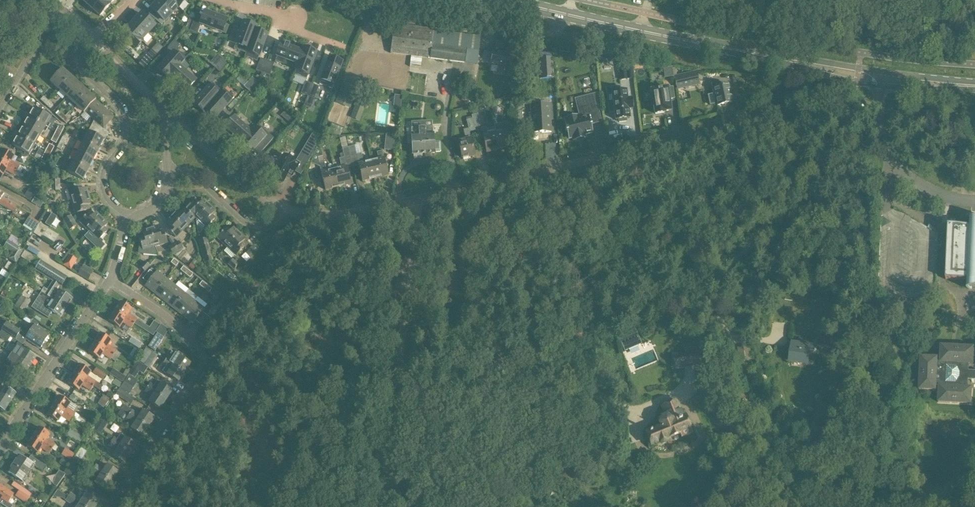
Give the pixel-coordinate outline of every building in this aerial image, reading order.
[(99,16),(113,0),(82,0),(99,16)] [(179,8),(170,0),(159,0),(157,2),(171,14),(178,8),(179,8)] [(165,22),(171,14),(157,2),(151,9),(165,22)] [(202,19),(196,16),(190,31),(197,34),(201,25),(222,33),(224,27),(225,24),(227,20),(205,12),(202,19)] [(148,34),(155,26),(141,14),(134,21),(148,34)] [(142,42),(143,41),(142,40),(148,34),(134,21),(128,28),(127,27),(142,42)] [(256,27),(244,23),(234,49),(246,53),(246,54),(255,30),(255,31),(256,27)] [(394,24),(390,53),(412,56),(430,58),(465,63),(466,51),(478,53),(480,37),(454,34),(434,31),(434,30),(394,24)] [(127,27),(120,35),(136,49),(142,42),(127,27)] [(246,54),(246,53),(244,57),(257,62),(267,35),(255,31),(255,30),(246,54)] [(158,70),(168,79),(170,76),(179,66),(186,58),(177,49),(180,46),(174,40),(163,53),(169,57),(158,70)] [(302,52),(281,44),(275,61),(284,64),(285,60),(298,65),(302,52)] [(302,52),(298,65),(294,75),(307,79),(316,53),(304,48),(302,52)] [(151,50),(148,54),(153,59),(157,55),(151,50)] [(493,52),(491,63),(503,66),(502,75),(516,78),(520,52),(515,51),(511,50),(506,50),(505,54),(493,52)] [(210,63),(215,68),(224,58),(218,54),(210,63)] [(551,57),(539,58),(541,79),(553,78),(551,57)] [(224,58),(215,68),(221,73),(229,63),(224,58)] [(268,61),(261,58),(256,71),(263,73),(268,61)] [(342,63),(329,58),(319,85),(332,89),(342,63)] [(143,59),(139,64),(144,69),(149,64),(143,59)] [(268,61),(263,73),(270,76),(274,63),(268,61)] [(632,64),(619,65),(620,80),(634,78),(632,64)] [(196,81),(179,66),(170,76),(187,91),(196,81)] [(673,76),(672,67),(664,69),(665,77),(673,76)] [(59,90),(71,76),(62,69),(50,82),(59,90)] [(677,89),(699,84),(696,72),(675,77),(677,89)] [(67,97),(79,84),(71,76),(59,90),(67,97)] [(258,82),(253,77),(244,87),(249,92),(258,82)] [(249,92),(255,96),(263,87),(258,82),(249,92)] [(312,84),(305,82),(301,94),(308,96),(312,84)] [(714,94),(708,96),(710,105),(718,103),(718,105),(725,104),(725,105),(730,104),(729,103),(732,102),(735,101),(733,93),(730,94),(728,85),(720,86),(719,82),(712,84),(714,94)] [(204,113),(206,110),(223,92),(222,91),(212,83),(194,104),(204,113)] [(76,105),(88,92),(79,84),(67,97),(76,105)] [(312,84),(308,96),(314,99),(319,87),(312,84)] [(357,92),(342,86),(335,103),(351,109),(357,92)] [(613,102),(608,103),(610,112),(615,112),(616,120),(619,120),(619,122),(627,121),(626,119),(629,118),(628,110),(632,109),(631,99),(627,99),(626,91),(620,91),(619,86),(611,87),(613,102)] [(668,87),(651,89),(655,114),(672,111),(670,100),(674,99),(673,87),(668,88),(668,87)] [(223,92),(206,110),(215,119),(234,98),(224,89),(222,91),(223,92)] [(84,113),(85,112),(96,101),(96,100),(88,92),(76,105),(84,113)] [(462,100),(469,101),(470,93),(463,92),(462,100)] [(597,93),(585,96),(590,115),(599,113),(597,93)] [(103,129),(114,117),(96,101),(85,112),(94,121),(103,129)] [(360,121),(366,106),(357,103),(351,118),(360,121)] [(530,107),(532,135),(551,134),(549,106),(530,107)] [(27,120),(23,127),(40,136),(46,127),(50,130),(56,120),(34,108),(30,115),(25,112),(22,117),(27,120)] [(56,113),(62,120),(65,116),(61,112),(60,112),(59,111),(56,113)] [(291,123),(295,118),(290,114),(286,119),(291,123)] [(475,128),(481,126),(478,114),(472,115),(472,118),(475,128)] [(566,121),(565,122),(569,139),(573,138),(573,141),(585,138),(584,135),(593,133),(588,116),(580,118),(577,118),(577,116),(566,119),(566,121)] [(235,118),(226,128),(227,129),(225,131),(230,136),(232,133),(242,143),(251,132),(235,118)] [(462,158),(474,155),(469,132),(476,131),(475,128),(472,118),(466,120),(468,129),(463,130),(466,139),(457,141),(462,158)] [(94,121),(88,132),(83,142),(99,150),(104,140),(96,136),(103,129),(94,121)] [(499,150),(511,147),(506,123),(501,124),(503,131),(495,133),(499,150)] [(242,143),(240,145),(250,154),(258,146),(263,150),(274,138),(258,124),(251,132),(242,143)] [(343,129),(332,124),(328,135),(340,135),(343,129)] [(40,136),(23,127),(19,134),(14,131),(11,135),(17,138),(12,146),(29,155),(40,136)] [(433,127),(412,128),(413,155),(414,155),(414,158),(422,158),(422,154),(434,153),(440,152),(441,151),(441,143),(440,142),(434,142),(433,127)] [(486,153),(499,150),(495,133),(494,128),(486,130),(486,127),(481,128),(486,153)] [(384,150),(394,151),(395,135),(386,134),(384,150)] [(94,160),(99,150),(83,142),(78,152),(94,160)] [(305,167),(310,155),(313,148),(306,145),(298,165),(305,167)] [(357,154),(355,146),(348,147),(352,159),(357,158),(362,181),(376,178),(372,161),(364,163),(362,153),(357,154)] [(341,186),(351,184),(346,161),(352,159),(348,147),(342,149),(344,157),(339,159),(341,165),(336,167),(341,186)] [(326,169),(321,150),(317,148),(311,163),(320,167),(326,190),(341,186),(336,167),(326,169)] [(20,166),(11,161),(14,156),(3,150),(0,155),(0,161),(18,171),(20,166)] [(376,178),(388,175),(382,151),(377,152),(379,159),(372,161),(376,178)] [(88,170),(94,160),(78,152),(73,162),(88,170)] [(0,161),(0,173),(3,175),(6,170),(15,175),(18,171),(0,161)] [(83,180),(88,170),(73,162),(67,172),(83,180)] [(292,177),(295,172),(280,163),(272,176),(283,183),(288,175),(292,177)] [(81,192),(79,186),(70,189),(73,201),(88,197),(86,190),(81,192)] [(25,196),(30,200),(36,191),(30,187),(25,196)] [(0,204),(13,212),(16,207),(1,198),(4,194),(0,191),(0,205),(0,204)] [(77,213),(87,210),(85,204),(90,203),(88,197),(73,201),(77,213)] [(200,205),(195,200),(186,210),(185,211),(182,214),(190,222),(195,216),(198,219),(209,207),(203,201),(200,205)] [(207,227),(215,219),(211,216),(215,212),(209,207),(198,219),(196,221),(198,233),(201,233),(207,227)] [(184,228),(190,222),(182,214),(179,211),(173,217),(184,228)] [(52,214),(46,223),(51,227),(57,217),(52,214)] [(93,218),(89,214),(81,221),(91,230),(102,220),(97,215),(93,218)] [(71,215),(63,220),(67,225),(74,220),(71,215)] [(970,216),(970,225),(949,225),(946,280),(968,281),(967,290),(974,288),(974,218),(970,216)] [(175,238),(184,228),(173,217),(168,222),(167,223),(171,227),(167,231),(175,238)] [(70,230),(77,226),(74,220),(67,225),(70,230)] [(100,239),(107,232),(103,227),(106,224),(102,220),(91,230),(100,239)] [(158,233),(157,228),(150,230),(154,245),(155,245),(167,241),(164,231),(158,233)] [(239,234),(233,228),(228,233),(225,230),(219,237),(228,246),(239,234)] [(154,245),(150,230),(144,232),(146,237),(139,239),(142,247),(139,248),(138,255),(158,256),(155,245),(154,245)] [(237,255),(244,247),(241,244),(245,240),(239,234),(228,246),(237,255)] [(202,252),(210,250),(207,239),(199,241),(202,252)] [(24,250),(18,246),(8,240),(4,247),(13,253),(10,258),(16,262),(24,250)] [(174,244),(178,251),(183,248),(179,241),(174,244)] [(169,247),(173,254),(178,251),(174,244),(169,247)] [(252,259),(259,251),(252,245),(245,253),(252,259)] [(213,261),(210,250),(202,252),(205,263),(213,261)] [(69,256),(63,265),(71,269),(77,261),(69,256)] [(234,269),(238,265),(232,260),(228,264),(234,269)] [(67,277),(41,261),(36,269),(54,281),(50,286),(48,290),(45,288),(41,293),(43,295),(66,309),(72,299),(59,290),(58,291),(56,290),(59,285),(61,286),(67,277)] [(145,271),(150,266),(145,262),(141,267),(145,271)] [(88,280),(92,272),(83,267),(78,274),(88,280)] [(154,294),(166,278),(157,271),(145,286),(154,294)] [(164,301),(176,286),(166,278),(154,294),(164,301)] [(173,309),(185,293),(176,286),(164,301),(173,309)] [(43,295),(41,293),(37,300),(48,307),(47,308),(61,317),(66,309),(43,295)] [(183,316),(195,301),(185,293),(173,309),(183,316)] [(24,312),(31,302),(22,296),(16,306),(24,312)] [(150,328),(137,320),(129,314),(132,309),(121,301),(115,311),(134,324),(135,323),(153,336),(160,325),(154,322),(150,328)] [(192,324),(204,309),(195,301),(183,316),(192,324)] [(134,324),(115,311),(109,320),(120,327),(123,322),(132,328),(134,324)] [(40,349),(44,343),(49,335),(37,327),(39,323),(34,319),(26,331),(30,333),(26,340),(40,349)] [(18,335),(21,331),(7,323),(2,331),(10,337),(11,337),(14,332),(18,335)] [(2,331),(0,334),(0,337),(13,346),(16,340),(11,337),(10,337),(2,331)] [(101,333),(94,342),(118,358),(121,354),(117,351),(108,345),(111,340),(101,333)] [(156,333),(148,346),(154,350),(163,337),(156,333)] [(835,347),(836,338),(824,336),(823,345),(835,347)] [(638,337),(621,344),(625,351),(641,344),(638,337)] [(118,358),(94,342),(88,352),(99,359),(103,353),(111,359),(116,362),(118,358)] [(813,355),(815,346),(790,342),(789,349),(792,350),(790,359),(809,362),(810,354),(813,355)] [(31,365),(36,358),(17,345),(12,353),(31,365)] [(740,362),(753,360),(750,345),(737,347),(740,362)] [(974,364),(974,347),(942,346),(941,362),(938,362),(938,358),(921,357),(920,389),(936,390),(936,386),(940,386),(939,402),(972,404),(972,387),(968,387),(970,364),(974,364)] [(161,356),(166,359),(185,372),(190,363),(179,356),(181,353),(171,347),(169,349),(167,348),(161,356)] [(698,351),(697,347),(685,348),(685,352),(672,353),(673,368),(703,365),(701,351),(698,351)] [(147,367),(148,368),(152,362),(148,360),(153,352),(146,348),(137,361),(147,367)] [(25,374),(31,365),(12,353),(6,361),(25,374)] [(178,382),(185,372),(166,359),(163,364),(170,369),(167,374),(178,382)] [(143,374),(147,367),(137,361),(137,360),(133,367),(143,374)] [(0,386),(7,375),(6,374),(7,372),(4,368),(5,366),(0,363),(0,394),(11,401),(16,394),(4,386),(3,387),(0,386)] [(94,387),(96,382),(88,377),(91,372),(80,365),(74,374),(94,387)] [(103,380),(107,374),(96,367),(93,373),(103,380)] [(122,382),(126,377),(113,369),(110,374),(122,382)] [(94,387),(74,374),(68,383),(79,390),(82,385),(91,391),(94,387)] [(126,383),(122,390),(129,395),(138,381),(129,375),(125,382),(126,383)] [(150,383),(148,387),(167,399),(172,390),(158,381),(154,386),(150,383)] [(160,409),(167,399),(148,387),(145,391),(153,397),(150,402),(160,409)] [(122,390),(120,388),(116,395),(131,404),(134,399),(129,395),(122,390)] [(11,401),(0,394),(0,408),(5,411),(11,401)] [(77,403),(79,399),(71,395),(69,399),(77,403)] [(104,408),(110,399),(104,395),(98,404),(104,408)] [(60,396),(54,405),(73,418),(84,425),(87,420),(67,408),(71,403),(60,396)] [(683,417),(676,401),(662,407),(665,416),(661,418),(659,423),(661,427),(646,433),(651,446),(660,442),(660,443),(662,444),(666,443),(667,441),(666,439),(680,434),(682,438),(692,434),(690,430),(690,429),(685,416),(683,417)] [(73,418),(54,405),(48,415),(58,422),(62,416),(70,422),(73,418)] [(129,414),(132,410),(124,405),(121,409),(129,414)] [(124,419),(127,414),(121,410),(118,414),(124,419)] [(140,416),(132,410),(130,414),(148,427),(154,418),(144,411),(140,416)] [(130,414),(129,415),(127,418),(135,424),(132,429),(142,436),(148,427),(130,414)] [(105,427),(108,421),(102,417),(98,423),(105,427)] [(56,451),(58,447),(47,439),(50,434),(39,427),(33,437),(52,449),(56,451)] [(79,443),(83,437),(72,430),(68,436),(79,443)] [(52,449),(33,437),(27,446),(38,453),(41,448),(50,453),(52,449)] [(124,463),(130,454),(112,442),(106,438),(104,442),(117,451),(114,456),(124,463)] [(123,443),(114,438),(112,442),(130,454),(136,445),(126,438),(123,443)] [(86,452),(81,449),(76,456),(81,460),(86,452)] [(24,482),(35,466),(19,456),(8,472),(24,482)] [(66,467),(69,462),(64,458),(61,463),(66,467)] [(94,468),(82,460),(79,465),(91,473),(87,478),(106,491),(112,481),(94,469),(94,468)] [(40,462),(37,467),(42,471),(45,465),(40,462)] [(118,472),(108,465),(104,470),(96,465),(94,468),(94,469),(112,481),(118,472)] [(70,477),(75,470),(68,466),(64,473),(70,477)] [(56,475),(62,480),(66,474),(63,473),(59,471),(56,475)] [(28,499),(32,494),(14,482),(12,485),(19,490),(16,496),(26,503),(28,499)] [(8,504),(14,494),(8,490),(9,489),(1,484),(0,485),(0,503),(5,506),(12,506),(8,504)] [(75,501),(77,497),(71,493),(68,497),(75,501)] [(99,501),(87,493),(80,505),(84,506),(95,506),(99,501)] [(72,505),(75,501),(68,497),(66,501),(72,505)]
